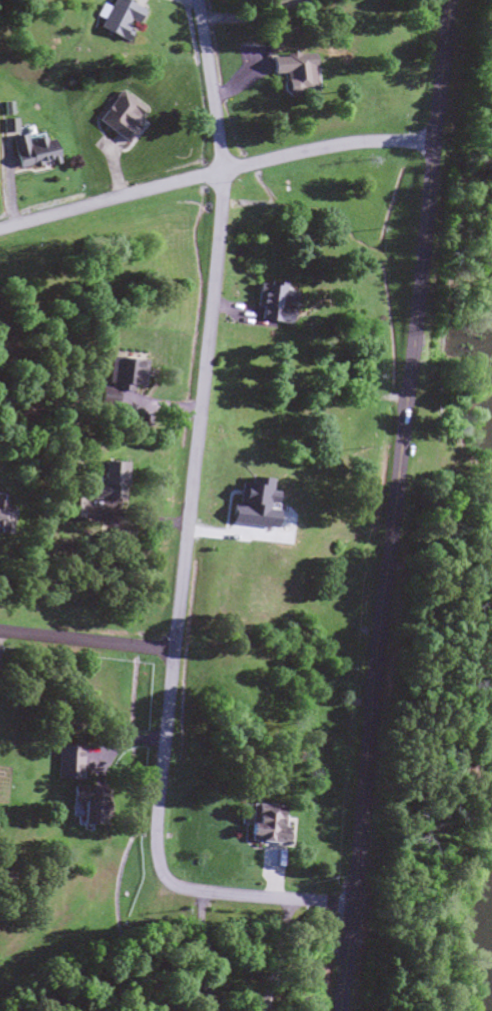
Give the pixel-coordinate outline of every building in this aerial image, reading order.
[(136,9),(114,0),(107,0),(93,33),(122,44),(136,9)] [(269,57),(269,76),(277,76),(277,91),(311,91),(310,56),(269,57)] [(133,132),(128,127),(141,111),(117,92),(93,123),(122,146),(133,132)] [(7,138),(11,171),(52,166),(49,141),(41,142),(40,134),(7,138)] [(290,293),(278,293),(278,286),(253,285),(251,310),(256,310),(255,325),(288,326),(290,293)] [(138,363),(103,360),(98,407),(114,408),(116,394),(134,396),(138,363)] [(117,504),(118,466),(94,464),(93,486),(83,485),(82,500),(63,500),(63,520),(79,521),(80,503),(117,504)] [(78,782),(81,748),(57,746),(54,780),(78,782)] [(77,804),(76,826),(100,827),(102,789),(69,787),(68,804),(77,804)] [(244,844),(281,845),(282,807),(245,805),(244,844)]
